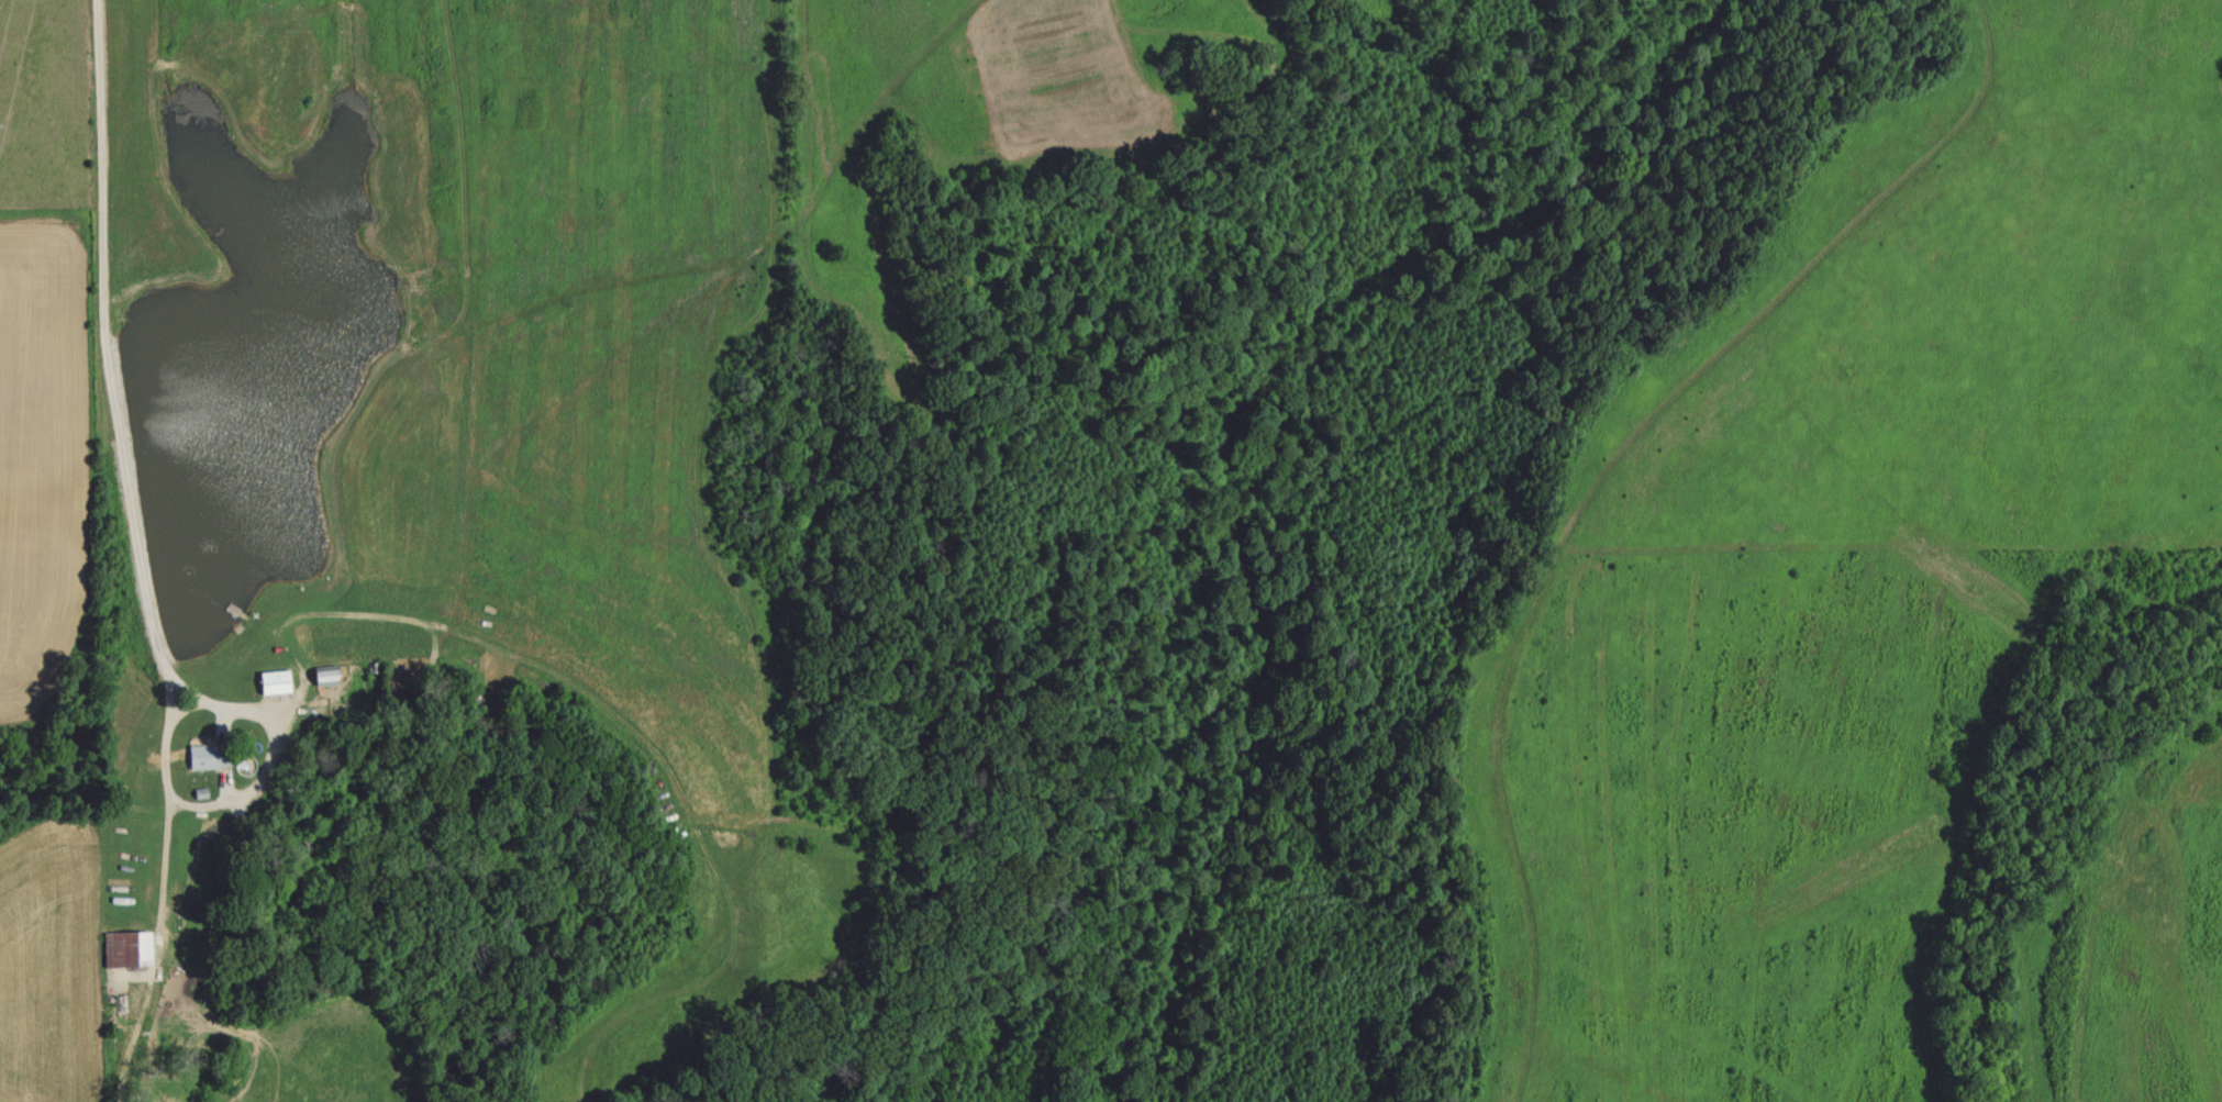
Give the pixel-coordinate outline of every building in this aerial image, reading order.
[(313,683),(336,683),(336,665),(313,665),(313,683)] [(258,669),(258,692),(288,692),(288,669),(258,669)] [(226,743),(188,743),(188,766),(226,766),(226,743)] [(149,930),(103,930),(103,965),(149,965),(149,930)]
